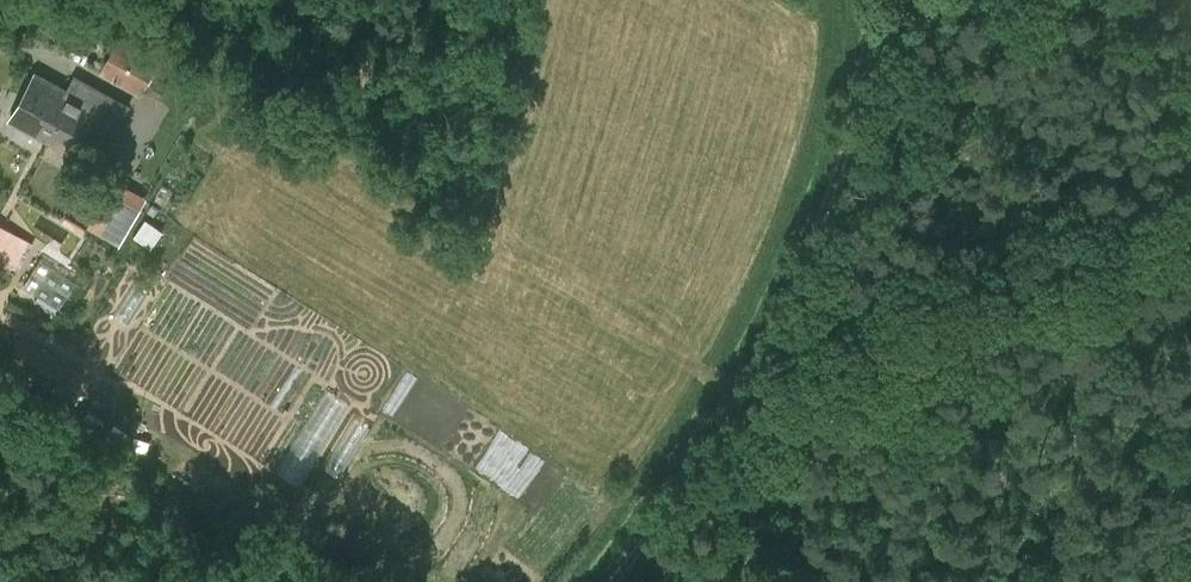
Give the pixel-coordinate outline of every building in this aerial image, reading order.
[(143,96),(161,61),(120,38),(100,72),(143,96)] [(83,83),(77,94),(37,72),(11,119),(72,152),(91,119),(103,126),(114,106),(102,99),(104,95),(83,83)] [(126,242),(145,193),(96,174),(77,223),(126,242)] [(0,224),(0,256),(16,266),(30,243),(0,224)] [(68,362),(23,336),(9,359),(54,386),(68,362)]
